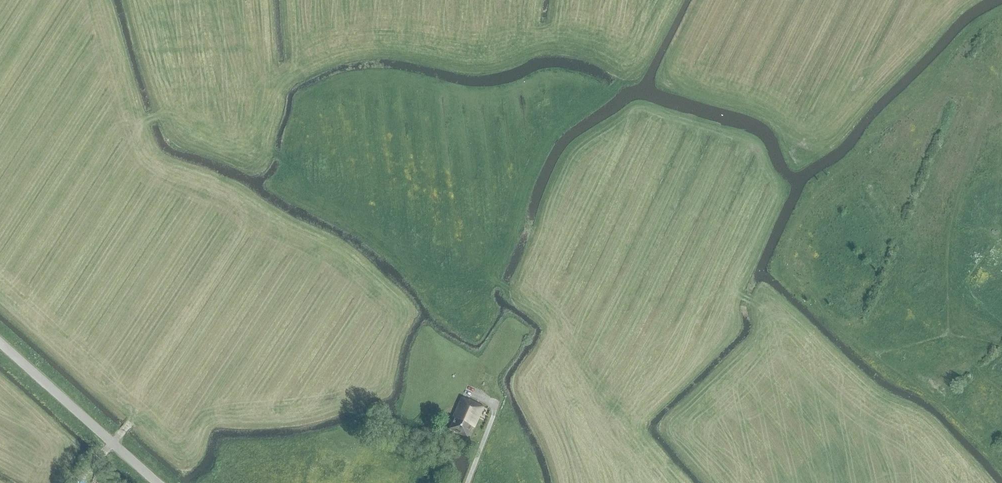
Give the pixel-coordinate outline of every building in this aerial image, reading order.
[(467,401),(461,398),(452,418),(453,419),(448,430),(467,438),(472,427),(473,428),(482,407),(467,400),(467,401)]
